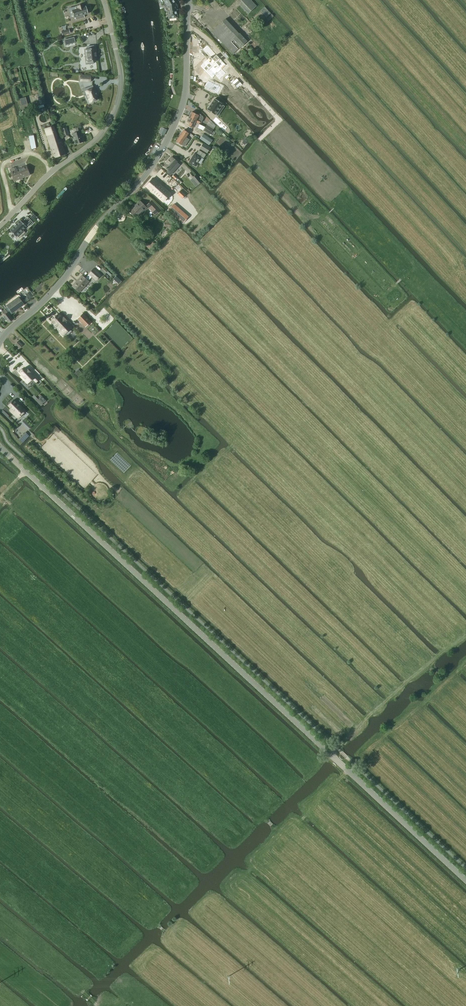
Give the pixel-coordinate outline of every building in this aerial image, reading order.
[(173,0),(164,0),(167,5),(166,5),(164,7),(164,9),(165,11),(166,12),(168,12),(169,18),(176,17),(175,9),(176,9),(176,6),(175,6),(175,3),(173,0)] [(242,1),(240,5),(248,13),(256,6),(251,0),(252,0),(240,0),(242,1)] [(73,15),(73,14),(74,18),(75,17),(76,20),(83,18),(82,15),(88,14),(86,6),(84,7),(83,4),(77,6),(78,9),(72,10),(73,13),(72,14),(73,15)] [(225,19),(212,31),(233,54),(247,41),(239,33),(239,34),(225,19)] [(88,58),(89,64),(93,63),(93,61),(96,61),(95,48),(94,48),(94,46),(88,46),(88,49),(85,49),(85,58),(88,58)] [(210,57),(205,62),(207,64),(205,67),(208,70),(211,68),(212,69),(214,67),(216,69),(219,65),(218,64),(221,61),(215,55),(211,59),(210,57)] [(205,81),(202,86),(210,90),(213,85),(205,81)] [(93,86),(88,87),(89,90),(85,91),(87,95),(86,96),(87,99),(88,99),(90,103),(97,100),(95,96),(97,95),(94,88),(93,86)] [(26,97),(19,99),(23,114),(30,112),(26,97)] [(215,99),(207,110),(214,115),(222,104),(215,99)] [(198,114),(197,115),(192,112),(189,117),(201,122),(203,118),(203,116),(198,114)] [(201,123),(201,122),(189,117),(187,121),(190,123),(189,126),(194,128),(195,125),(194,124),(195,123),(199,124),(200,122),(201,123)] [(213,129),(207,125),(203,130),(210,135),(213,129)] [(66,154),(65,151),(61,139),(58,140),(54,126),(44,129),(54,158),(66,154)] [(76,129),(77,132),(73,134),(76,144),(83,141),(82,137),(80,128),(76,129)] [(186,137),(188,133),(184,130),(180,135),(185,138),(186,137)] [(186,141),(188,139),(186,137),(185,138),(180,135),(176,141),(182,145),(186,145),(187,143),(186,141)] [(207,153),(210,148),(203,143),(200,149),(207,153)] [(206,154),(199,150),(196,153),(195,152),(189,162),(195,166),(201,156),(203,158),(206,154)] [(164,166),(169,170),(167,172),(170,175),(175,169),(172,167),(177,162),(171,157),(164,166)] [(26,166),(19,169),(22,178),(30,175),(26,166)] [(22,178),(19,169),(15,171),(14,167),(10,169),(11,172),(10,173),(14,181),(22,178)] [(196,175),(192,178),(198,185),(202,182),(196,175)] [(171,193),(153,178),(146,187),(163,202),(171,193)] [(177,193),(182,198),(185,195),(180,190),(177,193)] [(146,205),(155,214),(160,209),(152,200),(146,205)] [(146,207),(140,201),(129,211),(136,218),(146,207)] [(173,206),(169,210),(180,220),(184,216),(173,206)] [(10,230),(16,237),(17,236),(19,238),(25,232),(23,230),(28,225),(29,227),(33,222),(27,216),(23,221),(24,221),(22,222),(20,220),(10,230)] [(93,269),(89,273),(96,280),(100,276),(93,269)] [(82,276),(73,286),(78,292),(88,281),(82,276)] [(7,305),(8,307),(12,313),(24,304),(18,297),(7,305)] [(5,314),(3,316),(8,322),(13,319),(5,309),(3,311),(5,314)] [(66,333),(68,335),(72,332),(70,329),(72,327),(66,321),(67,320),(64,317),(63,318),(59,313),(51,321),(54,325),(53,326),(56,329),(57,328),(64,335),(66,333)] [(77,319),(85,327),(91,321),(83,313),(77,319)] [(20,376),(23,380),(25,378),(29,382),(33,379),(36,382),(39,379),(31,371),(30,372),(28,369),(27,370),(25,367),(22,370),(22,369),(19,371),(20,372),(22,374),(20,376)] [(14,400),(8,405),(11,408),(9,410),(14,414),(19,419),(20,417),(27,411),(18,402),(17,403),(14,400)] [(24,419),(21,422),(28,430),(31,427),(24,419)] [(19,439),(23,443),(29,436),(26,432),(19,439)]
